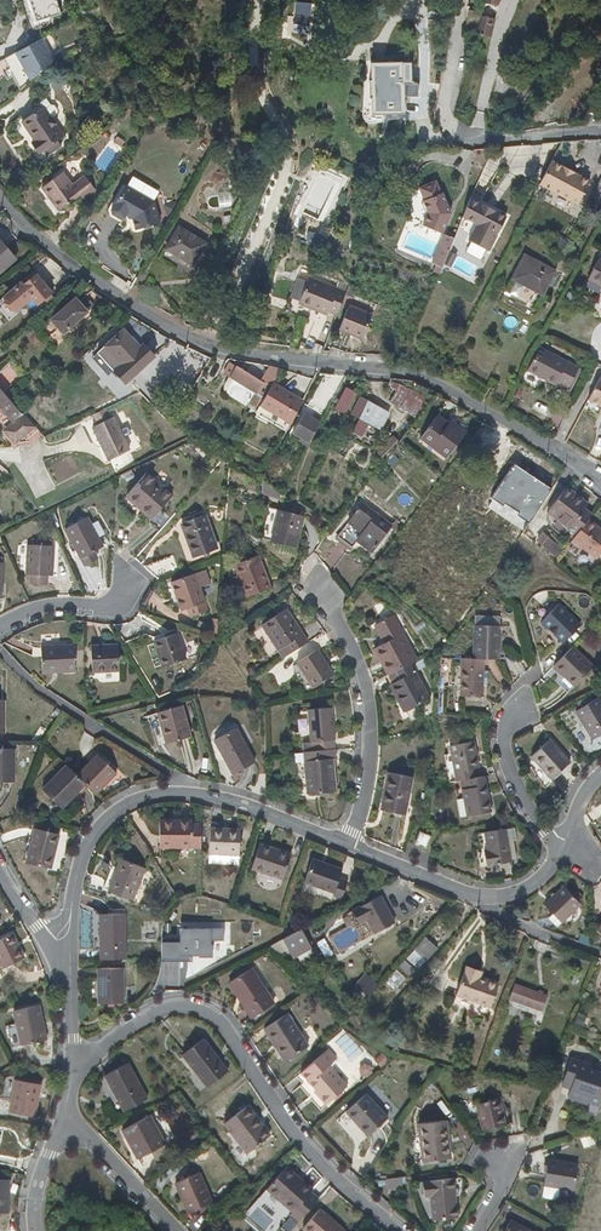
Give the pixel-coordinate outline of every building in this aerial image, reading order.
[(59,0),(28,0),(36,23),(63,14),(59,0)] [(297,2),(295,18),(293,33),(309,34),(312,4),(297,2)] [(486,12),(477,39),(486,42),(495,15),(486,12)] [(293,33),(295,18),(288,17),(286,32),(293,33)] [(21,52),(44,39),(43,37),(20,50),(21,52)] [(55,60),(44,39),(21,52),(34,77),(55,60)] [(21,52),(17,54),(31,80),(34,77),(21,52)] [(405,113),(403,63),(372,64),(372,114),(405,113)] [(54,116),(49,105),(47,104),(41,109),(50,119),(54,116)] [(50,119),(41,109),(39,107),(18,126),(34,144),(30,147),(39,158),(64,137),(50,119)] [(594,178),(557,158),(544,181),(582,201),(594,178)] [(488,182),(495,163),(486,160),(479,179),(488,182)] [(93,193),(85,177),(76,185),(66,172),(45,190),(55,201),(56,199),(66,210),(85,194),(88,198),(93,193)] [(88,175),(85,177),(93,193),(99,188),(88,175)] [(600,202),(600,181),(592,198),(600,202)] [(423,225),(443,233),(451,210),(448,203),(446,204),(437,182),(421,188),(426,201),(423,204),(426,211),(429,213),(423,225)] [(140,210),(140,198),(114,198),(114,219),(136,242),(157,222),(157,216),(151,210),(146,210),(144,213),(140,210)] [(469,242),(489,253),(507,219),(492,211),(491,214),(485,210),(486,208),(471,200),(464,219),(477,226),(469,242)] [(194,264),(206,243),(180,227),(167,248),(194,264)] [(306,239),(320,242),(322,234),(309,231),(306,239)] [(435,258),(445,261),(452,237),(441,234),(435,258)] [(0,242),(0,270),(13,258),(0,242)] [(543,293),(548,283),(552,275),(554,271),(527,256),(514,279),(543,293)] [(600,258),(589,279),(600,286),(600,258)] [(125,291),(135,274),(127,270),(118,286),(125,291)] [(133,286),(142,291),(150,278),(141,273),(133,286)] [(51,293),(36,275),(24,285),(21,283),(5,296),(17,310),(33,297),(40,304),(45,299),(48,302),(53,298),(50,295),(51,293)] [(552,275),(548,283),(553,285),(557,277),(552,275)] [(339,316),(348,293),(310,278),(301,300),(316,306),(315,311),(328,316),(330,312),(339,316)] [(93,289),(84,282),(75,290),(80,295),(52,319),(64,332),(95,305),(87,295),(93,289)] [(300,304),(315,311),(316,306),(301,300),(300,304)] [(366,341),(375,317),(352,308),(342,331),(366,341)] [(108,325),(100,316),(82,333),(90,341),(108,325)] [(155,356),(144,344),(141,348),(124,329),(106,346),(122,365),(116,371),(127,382),(155,356)] [(87,350),(80,342),(67,353),(74,361),(87,350)] [(540,347),(529,370),(545,378),(546,375),(557,381),(569,387),(579,367),(540,347)] [(230,376),(236,365),(230,362),(224,372),(230,376)] [(252,402),(263,383),(268,374),(257,368),(238,363),(236,365),(230,376),(225,383),(226,393),(246,405),(248,400),(252,402)] [(0,371),(0,375),(6,379),(13,369),(5,364),(0,371)] [(263,383),(272,387),(274,383),(282,368),(272,367),(268,374),(263,383)] [(545,378),(529,370),(523,380),(539,388),(545,378)] [(546,375),(545,378),(556,385),(557,381),(546,375)] [(587,403),(600,410),(600,414),(600,380),(599,380),(587,403)] [(272,387),(261,405),(286,420),(299,397),(274,383),(272,387)] [(390,402),(418,417),(431,400),(400,384),(390,402)] [(340,404),(345,407),(356,387),(350,385),(340,404)] [(13,423),(7,428),(6,433),(13,442),(16,442),(34,426),(22,411),(20,412),(0,389),(0,407),(13,423)] [(286,420),(292,423),(301,410),(305,401),(299,397),(286,420)] [(361,398),(353,413),(361,417),(354,431),(363,436),(370,422),(381,429),(389,413),(361,398)] [(350,412),(339,431),(340,432),(349,437),(353,431),(354,431),(361,417),(353,413),(350,412)] [(296,432),(311,440),(321,421),(305,413),(296,432)] [(113,417),(93,427),(109,461),(129,450),(113,417)] [(449,425),(438,417),(422,438),(447,458),(467,433),(452,421),(449,425)] [(483,425),(478,434),(497,444),(502,436),(483,425)] [(35,427),(34,426),(16,442),(19,442),(23,438),(35,427)] [(26,440),(38,431),(35,427),(23,438),(26,440)] [(390,431),(375,444),(383,452),(397,439),(390,431)] [(349,437),(340,432),(330,450),(344,458),(352,446),(346,443),(349,437)] [(537,466),(535,465),(506,450),(501,449),(495,460),(499,462),(498,464),(519,476),(514,485),(511,484),(508,487),(513,491),(521,495),(533,472),(537,466)] [(74,454),(46,465),(54,484),(82,473),(74,454)] [(384,463),(390,470),(400,461),(394,454),(384,463)] [(540,474),(549,479),(558,465),(543,456),(538,465),(536,464),(535,465),(537,466),(533,472),(539,476),(540,474)] [(449,480),(463,489),(470,477),(456,468),(449,480)] [(143,512),(152,519),(173,495),(147,473),(128,495),(144,510),(143,512)] [(589,519),(593,514),(586,509),(590,504),(568,488),(549,512),(569,529),(566,533),(574,539),(589,519)] [(357,540),(373,553),(391,529),(396,532),(403,523),(397,519),(392,525),(363,503),(349,522),(362,533),(357,540)] [(279,509),(271,541),(297,548),(304,516),(279,509)] [(206,515),(187,522),(191,533),(186,535),(194,558),(219,549),(206,515)] [(66,530),(81,559),(104,547),(88,518),(66,530)] [(589,519),(574,539),(573,540),(599,559),(600,555),(600,528),(589,519)] [(191,533),(187,522),(182,524),(186,535),(191,533)] [(557,556),(565,548),(545,530),(538,537),(557,556)] [(55,547),(28,546),(26,574),(30,575),(30,583),(49,584),(49,576),(53,576),(55,547)] [(271,588),(259,556),(226,568),(238,600),(271,588)] [(159,579),(177,572),(172,557),(146,568),(159,579)] [(209,610),(195,574),(172,583),(181,610),(186,608),(189,617),(209,610)] [(581,626),(560,605),(542,623),(562,644),(581,626)] [(291,653),(308,642),(287,610),(262,625),(267,633),(260,638),(271,656),(286,646),(291,653)] [(389,675),(414,661),(418,660),(393,616),(378,624),(388,642),(384,644),(375,648),(389,675)] [(374,626),(384,644),(388,642),(378,624),(374,626)] [(483,659),(499,660),(500,626),(476,625),(474,659),(483,659)] [(154,642),(162,667),(187,660),(179,634),(154,642)] [(120,672),(118,644),(91,645),(92,673),(120,672)] [(75,671),(75,646),(42,648),(43,672),(75,671)] [(573,647),(554,666),(574,686),(594,666),(573,647)] [(314,688),(334,674),(318,650),(298,663),(314,688)] [(483,659),(474,659),(462,658),(460,693),(482,694),(482,685),(487,685),(487,671),(483,671),(483,659)] [(389,675),(387,675),(406,711),(429,698),(415,672),(418,670),(414,661),(389,675)] [(600,699),(577,713),(594,740),(600,736),(600,738),(600,701),(600,699)] [(167,743),(192,736),(183,706),(158,713),(167,743)] [(309,710),(311,742),(335,740),(333,708),(309,710)] [(256,762),(237,728),(215,741),(233,775),(256,762)] [(532,757),(552,779),(571,762),(551,740),(532,757)] [(461,781),(475,778),(473,769),(479,768),(475,741),(442,747),(448,783),(461,781)] [(0,749),(0,782),(15,782),(15,749),(0,749)] [(336,758),(336,749),(304,752),(305,762),(308,793),(337,791),(334,758),(336,758)] [(304,752),(295,753),(296,762),(305,762),(304,752)] [(86,784),(97,794),(117,773),(98,754),(78,776),(86,784)] [(86,784),(78,776),(66,764),(43,789),(62,809),(86,784)] [(406,815),(413,778),(389,773),(386,787),(388,787),(383,810),(406,815)] [(491,812),(485,776),(475,778),(461,781),(462,790),(455,791),(459,818),(491,812)] [(201,848),(201,825),(192,825),(192,821),(161,821),(161,847),(201,848)] [(212,828),(210,863),(240,865),(241,829),(212,828)] [(34,829),(26,862),(52,869),(61,835),(34,829)] [(512,862),(506,829),(477,834),(480,851),(476,851),(479,869),(512,862)] [(421,833),(417,844),(427,848),(431,837),(421,833)] [(260,844),(252,869),(283,879),(291,854),(260,844)] [(343,870),(314,859),(305,883),(335,894),(334,896),(342,899),(349,881),(341,878),(343,870)] [(109,891),(133,900),(145,868),(121,860),(109,891)] [(581,905),(580,903),(567,889),(564,886),(545,904),(563,923),(581,905)] [(567,889),(580,903),(583,899),(570,886),(567,889)] [(354,910),(359,921),(361,925),(368,921),(376,934),(396,924),(381,897),(354,910)] [(100,915),(100,949),(126,949),(125,914),(100,915)] [(180,939),(162,939),(162,957),(214,957),(214,940),(223,941),(223,924),(180,923),(180,939)] [(295,932),(283,939),(292,958),(311,948),(301,929),(295,932)] [(12,934),(0,940),(0,960),(4,967),(24,957),(12,934)] [(578,942),(590,946),(590,938),(582,935),(578,942)] [(438,949),(426,937),(415,949),(427,960),(438,949)] [(415,970),(406,960),(400,966),(410,975),(415,970)] [(124,1003),(124,968),(99,968),(98,1003),(124,1003)] [(275,1004),(252,969),(230,983),(253,1018),(275,1004)] [(466,969),(457,995),(491,1007),(499,984),(481,977),(482,974),(466,969)] [(366,971),(355,983),(368,995),(379,983),(366,971)] [(405,977),(399,972),(388,983),(394,989),(405,977)] [(548,996),(516,984),(510,999),(543,1011),(548,996)] [(40,1005),(14,1010),(22,1044),(47,1039),(40,1005)] [(309,1046),(289,1014),(264,1029),(285,1062),(309,1046)] [(229,1069),(205,1038),(182,1054),(208,1087),(229,1069)] [(337,1059),(328,1049),(300,1072),(321,1096),(319,1098),(325,1105),(346,1087),(329,1066),(337,1059)] [(381,1067),(390,1060),(383,1052),(374,1059),(381,1067)] [(600,1104),(600,1072),(590,1068),(591,1065),(572,1059),(563,1085),(572,1089),(569,1097),(589,1104),(590,1102),(600,1105),(600,1104)] [(106,1074),(125,1110),(147,1098),(128,1063),(106,1074)] [(15,1079),(9,1111),(35,1116),(41,1085),(15,1079)] [(388,1119),(366,1094),(347,1111),(370,1136),(388,1119)] [(478,1105),(483,1130),(507,1125),(501,1100),(478,1105)] [(271,1135),(248,1105),(225,1123),(248,1153),(271,1135)] [(166,1143),(151,1115),(123,1129),(137,1158),(166,1143)] [(419,1124),(423,1162),(452,1159),(448,1121),(419,1124)] [(580,1136),(584,1147),(596,1143),(592,1132),(580,1136)] [(578,1164),(550,1159),(545,1185),(574,1191),(578,1164)] [(290,1215),(298,1222),(320,1198),(311,1191),(313,1188),(288,1166),(268,1190),(293,1212),(290,1215)] [(212,1202),(199,1172),(176,1182),(189,1212),(212,1202)] [(9,1213),(10,1179),(0,1178),(0,1213),(9,1213)] [(459,1219),(454,1179),(429,1181),(433,1220),(459,1219)] [(345,1230),(322,1209),(303,1228),(306,1230),(344,1230),(345,1230)] [(511,1220),(506,1230),(534,1230),(511,1220)]
